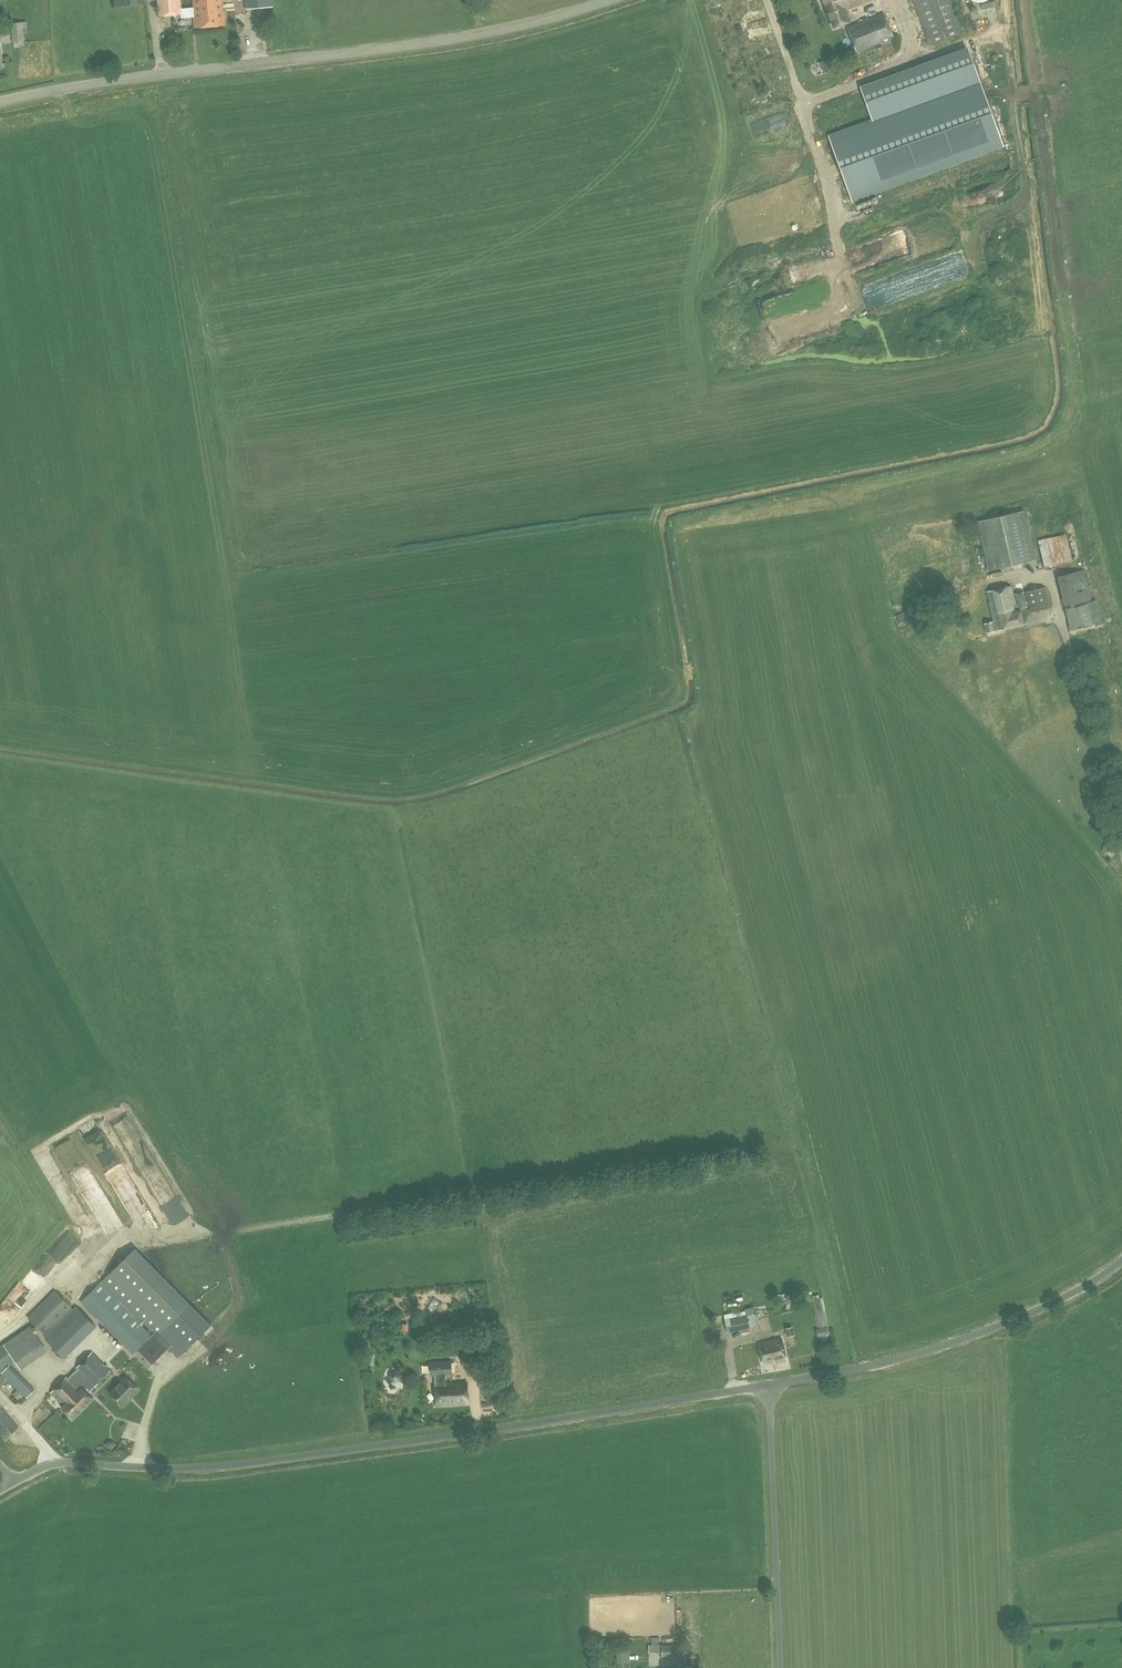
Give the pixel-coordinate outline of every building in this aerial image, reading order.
[(182,8),(181,0),(158,0),(159,16),(181,14),(182,18),(194,16),(195,28),(226,25),(224,11),(223,11),(222,0),(194,0),(195,7),(182,8)] [(854,8),(875,0),(823,0),(831,20),(835,30),(850,24),(846,12),(854,8)] [(931,52),(966,39),(951,0),(913,0),(931,52)] [(894,37),(884,11),(847,27),(857,52),(894,37)] [(13,43),(25,42),(24,33),(28,33),(27,21),(11,23),(13,43)] [(854,200),(1004,144),(970,50),(863,89),(875,122),(831,138),(854,200)] [(822,271),(834,265),(828,254),(817,260),(822,271)] [(977,521),(988,570),(1036,559),(1024,510),(977,521)] [(1038,540),(1044,567),(1073,561),(1066,533),(1038,540)] [(1057,576),(1070,629),(1103,621),(1097,599),(1092,601),(1084,569),(1057,576)] [(1049,607),(1044,587),(1025,591),(1028,601),(1026,601),(1024,592),(1015,594),(1017,604),(1016,604),(1011,586),(987,591),(995,620),(984,623),(987,632),(1024,623),(1021,609),(1017,610),(1017,608),(1018,607),(1019,608),(1027,606),(1027,604),(1028,604),(1030,612),(1049,607)] [(115,1159),(120,1157),(110,1137),(103,1141),(108,1152),(104,1154),(112,1170),(119,1166),(115,1159)] [(37,1155),(48,1177),(73,1164),(62,1142),(37,1155)] [(127,1204),(143,1197),(141,1191),(124,1198),(127,1204)] [(133,1355),(138,1350),(153,1365),(169,1349),(178,1358),(211,1324),(135,1247),(101,1281),(142,1323),(101,1282),(81,1302),(133,1355)] [(28,1317),(46,1336),(73,1309),(55,1290),(28,1317)] [(811,1300),(815,1315),(816,1315),(817,1321),(825,1319),(820,1297),(811,1300)] [(750,1328),(747,1314),(745,1309),(723,1314),(727,1332),(750,1328)] [(7,1322),(16,1315),(11,1310),(3,1317),(7,1322)] [(747,1315),(750,1326),(759,1324),(756,1313),(747,1315)] [(20,1357),(24,1361),(32,1355),(28,1351),(42,1342),(30,1325),(29,1326),(27,1324),(15,1331),(17,1334),(0,1346),(0,1371),(20,1357)] [(794,1335),(792,1326),(785,1328),(787,1336),(794,1335)] [(787,1360),(781,1337),(758,1343),(763,1365),(774,1362),(775,1363),(787,1360)] [(50,1392),(61,1404),(60,1405),(67,1413),(65,1415),(69,1420),(72,1417),(72,1418),(93,1398),(88,1393),(95,1386),(111,1371),(92,1352),(76,1367),(78,1368),(68,1377),(67,1376),(50,1392)] [(452,1374),(451,1360),(430,1362),(431,1375),(452,1374)] [(139,1389),(126,1377),(110,1393),(122,1406),(139,1389)] [(468,1403),(467,1382),(435,1384),(437,1405),(468,1403)] [(19,1427),(0,1405),(0,1434),(5,1439),(19,1427)] [(630,1657),(630,1645),(621,1645),(620,1657),(617,1657),(617,1667),(628,1667),(628,1666),(621,1666),(621,1657),(630,1657)] [(648,1653),(662,1654),(662,1656),(686,1656),(686,1645),(649,1645),(648,1653)]
